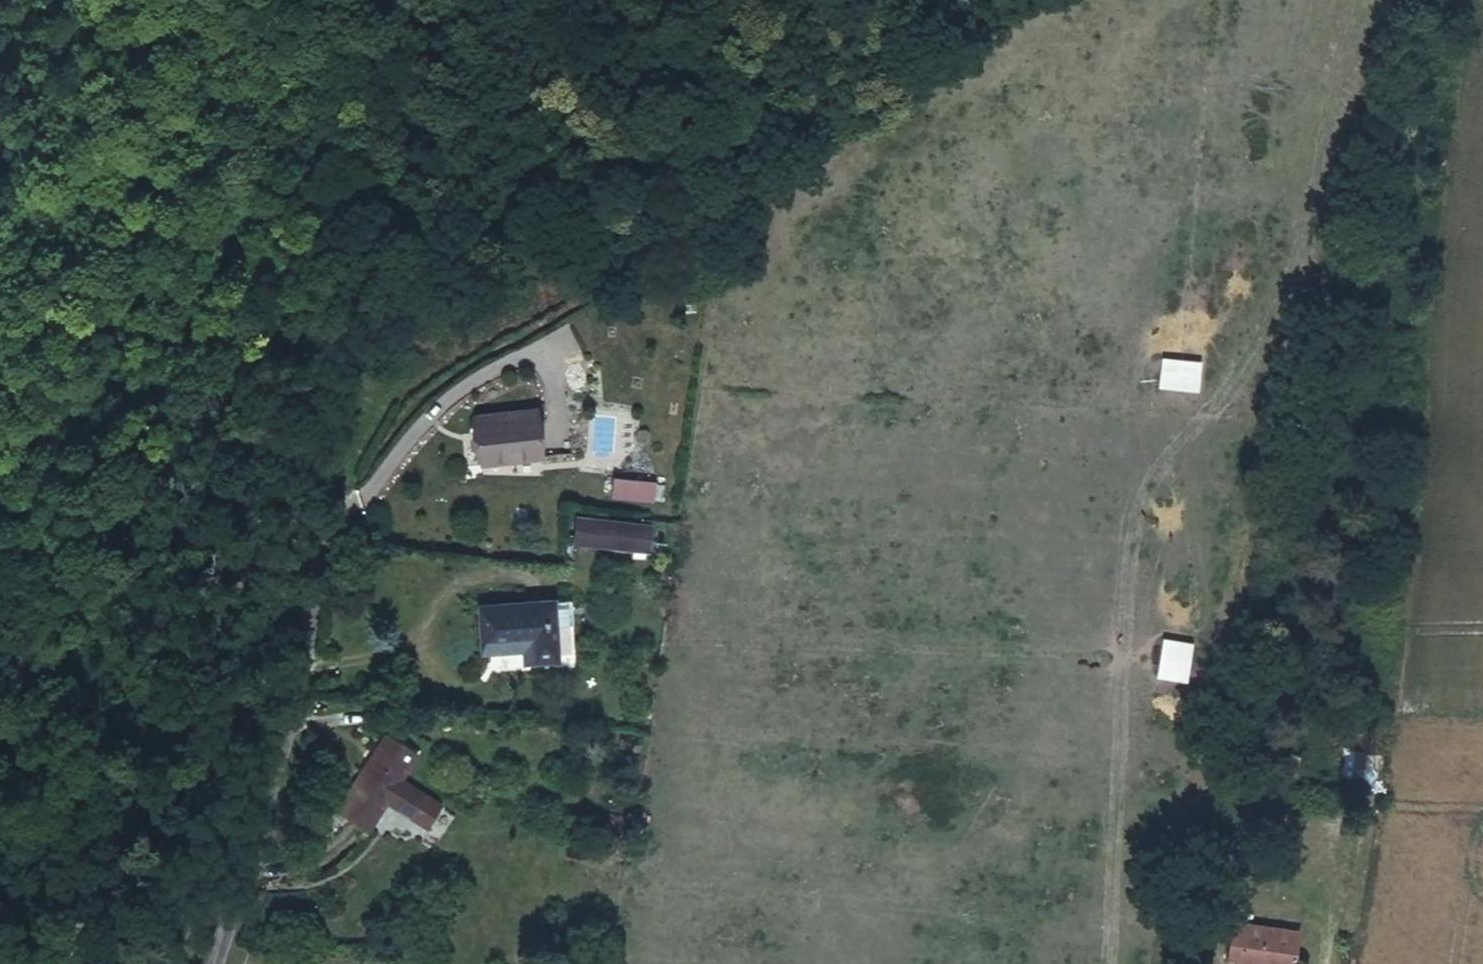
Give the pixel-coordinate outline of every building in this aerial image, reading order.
[(474,415),(480,465),(542,457),(536,408),(474,415)] [(613,478),(611,496),(662,500),(664,482),(653,482),(654,472),(621,469),(621,479),(613,478)] [(647,552),(651,524),(577,516),(573,543),(647,552)] [(480,606),(482,644),(530,641),(532,661),(557,660),(555,625),(572,624),(570,600),(480,606)] [(1189,681),(1192,640),(1161,638),(1158,679),(1189,681)] [(524,662),(532,661),(530,641),(482,644),(483,653),(523,650),(524,662)] [(427,828),(441,805),(399,778),(416,752),(389,735),(373,761),(370,760),(337,810),(369,830),(387,802),(427,828)] [(1298,931),(1233,922),(1227,961),(1244,963),(1306,963),(1305,963),(1303,961),(1301,960),(1299,960),(1298,960),(1296,960),(1295,961),(1293,962),(1298,931)]
